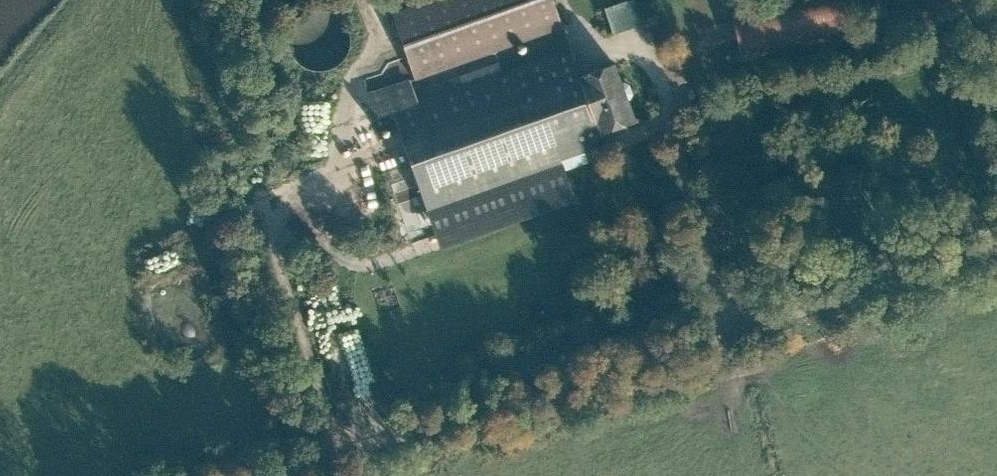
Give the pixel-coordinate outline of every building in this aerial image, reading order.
[(385,10),(410,74),(556,27),(548,0),(414,0),(385,10)] [(291,37),(294,47),(300,55),(308,61),(318,63),(328,62),(338,58),(345,50),(349,41),(350,31),(347,21),(341,13),(332,7),(323,5),(312,6),(303,10),(296,17),(292,27),(291,37)] [(566,41),(411,96),(404,76),(353,94),(368,137),(393,127),(397,137),(436,247),(576,197),(563,162),(611,145),(606,130),(642,117),(620,57),(577,72),(566,41)]
